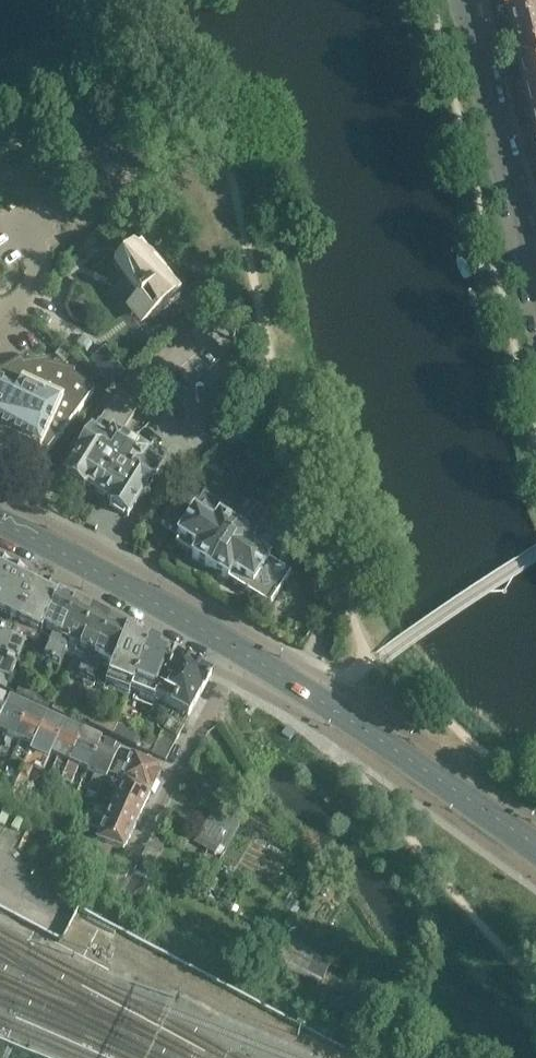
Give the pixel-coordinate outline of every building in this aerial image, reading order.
[(507,2),(513,28),(535,22),(535,0),(516,0),(507,2)] [(513,28),(519,53),(535,48),(535,22),(513,28)] [(524,79),(531,105),(535,104),(535,76),(524,79)] [(141,244),(123,257),(121,259),(124,263),(120,275),(115,288),(114,288),(137,297),(137,298),(152,318),(180,297),(141,244)] [(107,344),(85,360),(105,385),(126,368),(107,344)] [(93,394),(73,379),(74,375),(49,368),(49,364),(24,367),(21,362),(3,373),(3,377),(0,377),(0,439),(39,456),(40,454),(45,456),(93,394)] [(115,398),(94,433),(66,477),(85,490),(88,486),(100,494),(131,443),(147,413),(122,397),(115,398)] [(131,443),(100,494),(112,502),(111,505),(129,516),(156,472),(161,465),(163,462),(172,458),(171,453),(153,442),(147,453),(131,443)] [(192,557),(209,568),(238,525),(247,515),(241,511),(231,521),(221,515),(226,508),(204,493),(198,502),(182,492),(162,523),(179,534),(177,536),(179,538),(176,543),(193,554),(192,557)] [(259,505),(247,516),(254,524),(266,513),(259,505)] [(238,525),(209,568),(228,580),(229,579),(269,606),(290,573),(270,561),(271,559),(252,546),(257,538),(238,525)] [(0,566),(0,595),(10,571),(0,566)] [(0,595),(0,625),(2,626),(0,630),(0,664),(16,624),(34,583),(10,571),(0,595)] [(16,624),(0,664),(0,686),(7,689),(27,639),(38,644),(43,631),(58,595),(34,583),(16,624)] [(58,594),(58,595),(38,644),(33,655),(50,662),(60,640),(75,603),(58,594)] [(60,640),(50,662),(50,663),(60,668),(66,654),(74,658),(78,650),(92,613),(75,603),(60,640)] [(92,613),(78,650),(74,658),(82,662),(76,677),(85,681),(94,659),(109,622),(92,613)] [(109,622),(94,659),(85,681),(95,686),(98,676),(108,680),(127,632),(109,622)] [(108,680),(107,680),(105,686),(128,696),(149,644),(127,632),(108,680)] [(149,644),(128,696),(129,696),(130,694),(154,704),(156,701),(173,657),(149,644)] [(186,676),(192,666),(174,656),(173,657),(156,701),(154,704),(151,712),(164,720),(159,729),(163,731),(177,707),(175,705),(182,692),(180,690),(187,677),(186,676)] [(189,719),(211,676),(192,666),(186,676),(187,677),(180,690),(182,692),(175,705),(177,707),(163,731),(156,745),(171,751),(188,719),(189,719)] [(27,695),(36,700),(41,690),(31,686),(27,695)] [(9,697),(0,693),(0,719),(9,697)] [(54,710),(57,701),(40,693),(36,702),(54,710)] [(0,719),(0,754),(9,736),(15,739),(29,706),(9,697),(0,719)] [(70,718),(74,710),(57,702),(54,710),(70,718)] [(22,742),(14,761),(24,765),(47,714),(29,706),(15,739),(22,742)] [(89,725),(92,717),(74,709),(70,718),(89,725)] [(111,736),(117,723),(94,713),(89,725),(111,736)] [(47,714),(24,765),(34,768),(42,751),(49,755),(64,722),(47,714)] [(64,722),(49,755),(59,759),(52,776),(61,779),(82,730),(64,722)] [(137,747),(141,737),(142,735),(117,723),(111,736),(137,747)] [(82,730),(61,779),(72,783),(79,768),(86,771),(101,738),(82,730)] [(101,738),(86,771),(95,775),(88,791),(98,795),(99,792),(104,785),(108,776),(120,748),(121,747),(101,738)] [(108,776),(123,783),(124,781),(152,793),(164,767),(132,754),(120,748),(108,776)] [(18,782),(6,776),(0,789),(0,790),(11,795),(18,782)] [(119,792),(114,802),(142,814),(152,793),(124,781),(123,783),(108,776),(104,785),(119,792)] [(105,820),(134,832),(142,814),(114,802),(109,811),(96,805),(91,815),(105,820)] [(216,810),(201,835),(202,835),(219,845),(226,849),(240,824),(216,810)] [(105,820),(91,815),(83,835),(96,840),(95,841),(124,852),(134,832),(105,820)] [(139,866),(125,859),(116,879),(128,886),(129,884),(135,872),(139,866)] [(135,872),(129,884),(146,892),(153,881),(135,872)] [(333,965),(282,938),(273,957),(323,984),(333,965)]
